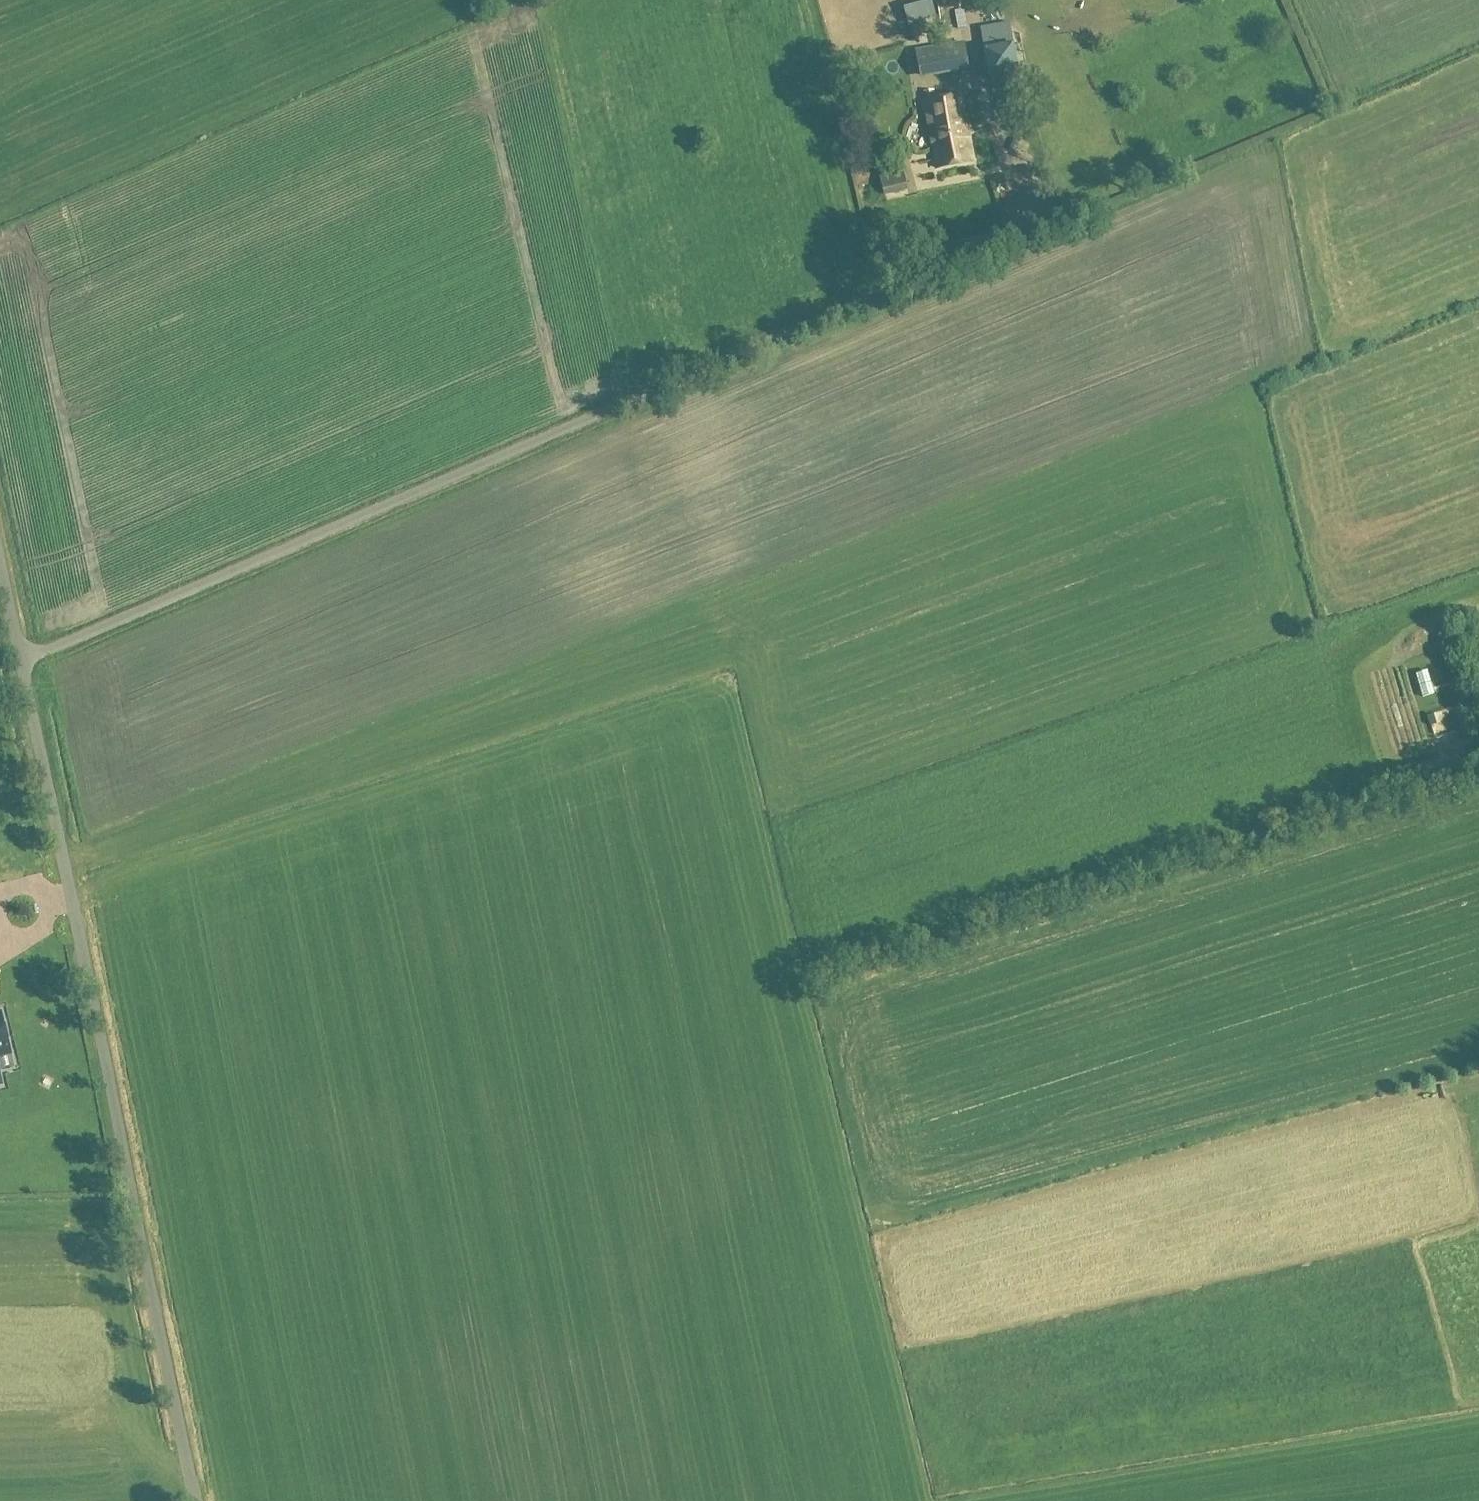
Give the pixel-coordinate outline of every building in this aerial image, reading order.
[(919,80),(968,71),(963,43),(914,51),(919,80)] [(985,49),(990,75),(1017,70),(1011,44),(985,49)] [(960,91),(934,96),(934,91),(921,92),(922,98),(924,98),(937,166),(973,159),(960,91)] [(882,193),(907,188),(903,167),(878,173),(882,193)] [(908,237),(899,247),(910,257),(919,247),(908,237)] [(1441,762),(1449,760),(1445,748),(1437,750),(1441,762)] [(0,1017),(0,1051),(9,1049),(1,1017),(0,1017)]
